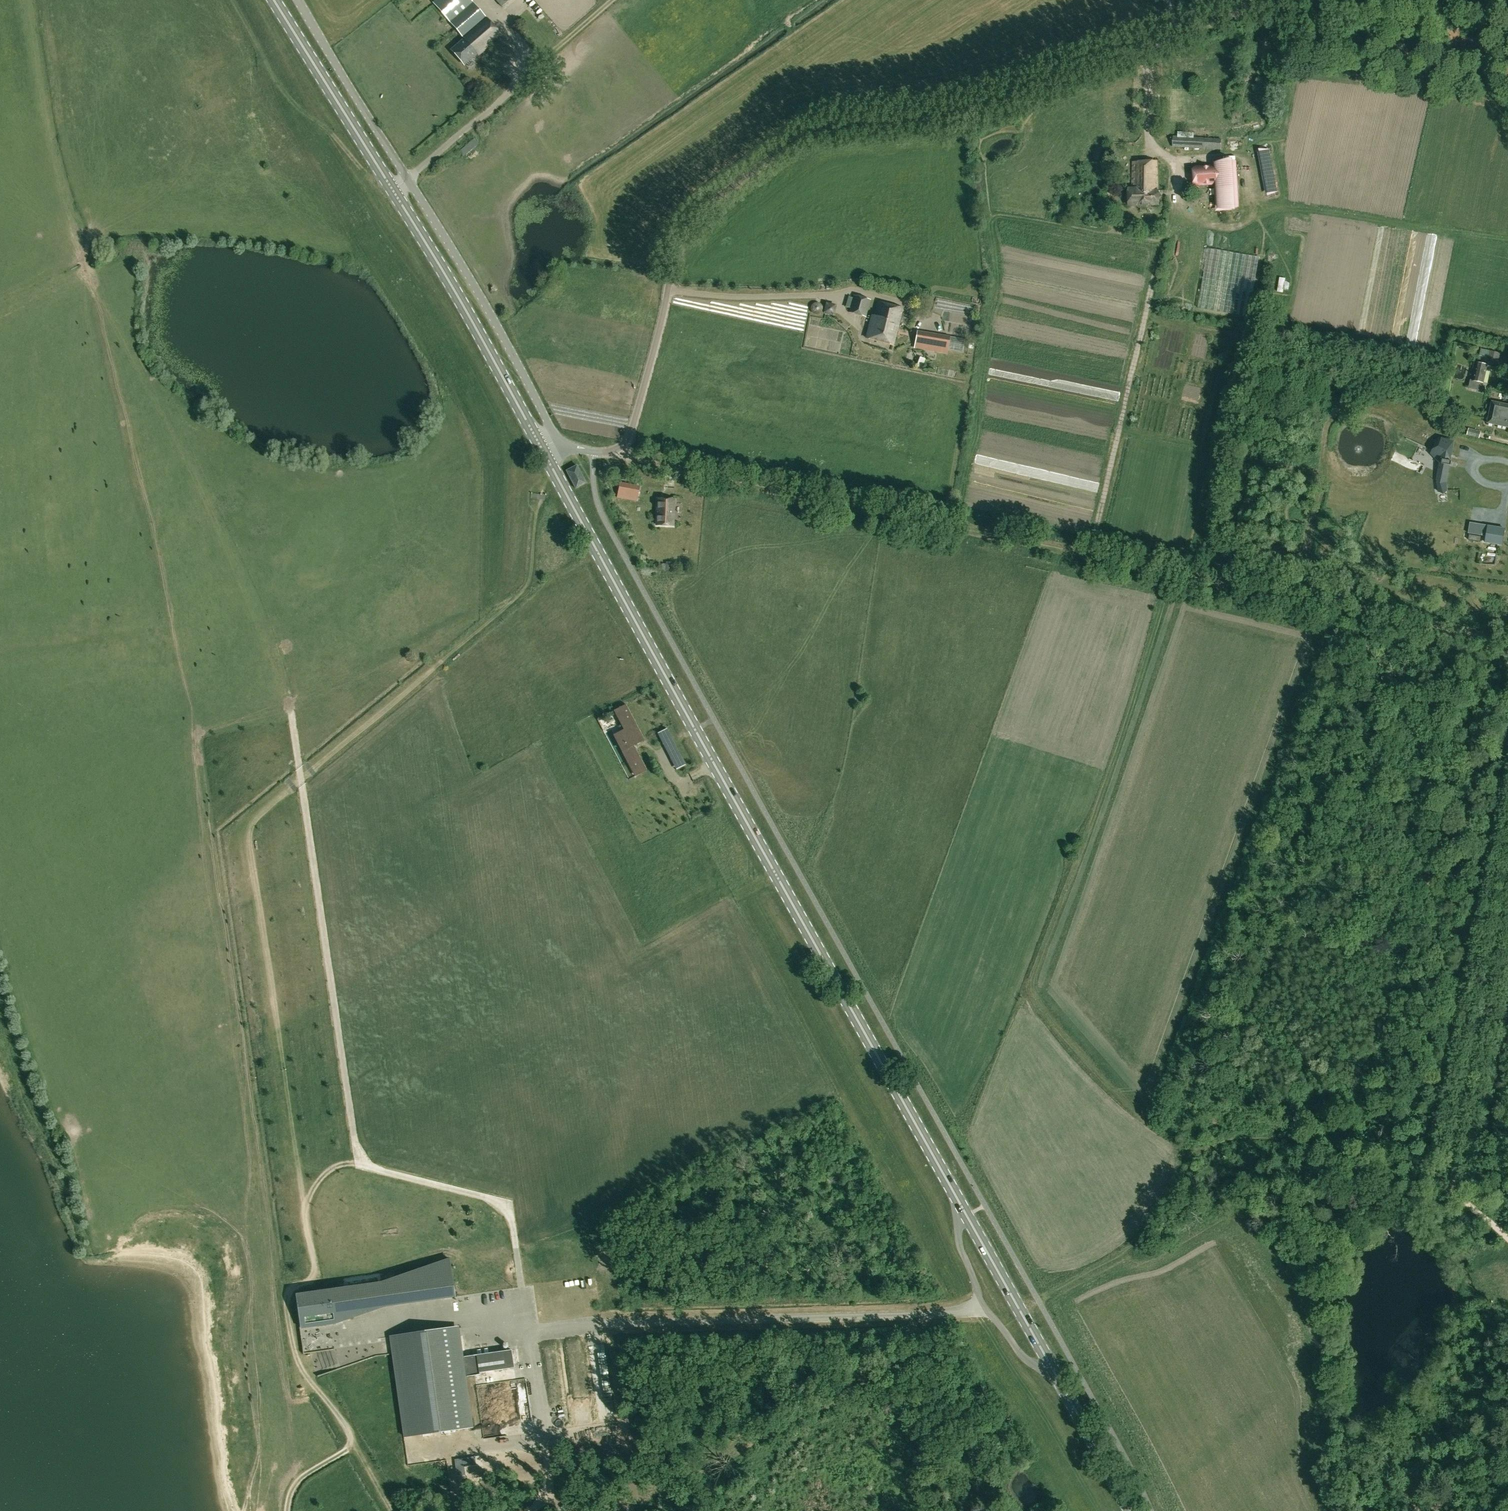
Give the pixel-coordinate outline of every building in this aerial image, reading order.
[(434,2),(465,38),(452,49),(465,65),(478,54),(479,55),(502,36),(470,0),(437,0),(434,2)] [(543,7),(539,0),(538,0),(533,3),(538,10),(543,7)] [(1275,132),(1282,132),(1283,120),(1275,120),(1275,132)] [(1173,136),(1173,147),(1222,149),(1222,139),(1173,136)] [(464,149),(468,153),(481,141),(477,137),(464,149)] [(1227,139),(1227,150),(1243,151),(1244,140),(1227,139)] [(1278,192),(1269,149),(1259,151),(1260,153),(1258,153),(1262,177),(1264,176),(1267,194),(1278,192)] [(1218,184),(1219,211),(1236,211),(1236,204),(1241,204),(1239,154),(1232,155),(1232,152),(1215,153),(1215,164),(1195,164),(1196,185),(1218,184)] [(1159,204),(1159,163),(1134,163),(1134,186),(1130,186),(1130,204),(1159,204)] [(1191,197),(1187,202),(1196,210),(1200,204),(1191,197)] [(1209,249),(1200,308),(1250,317),(1260,257),(1209,249)] [(1277,252),(1273,256),(1286,269),(1290,264),(1277,252)] [(1286,282),(1284,297),(1291,298),(1292,283),(1286,282)] [(866,317),(871,300),(854,295),(853,298),(848,297),(846,305),(846,307),(851,308),(849,313),(866,317)] [(815,314),(816,314),(818,314),(819,314),(819,313),(820,313),(821,313),(821,312),(822,312),(822,311),(822,310),(823,310),(823,309),(823,308),(823,307),(823,306),(822,306),(822,305),(822,304),(821,304),(821,303),(820,303),(820,302),(819,302),(818,302),(817,302),(816,302),(815,302),(814,302),(813,302),(812,302),(812,303),(811,303),(811,304),(810,305),(810,306),(810,307),(809,308),(809,309),(810,310),(810,311),(811,312),(811,313),(812,313),(813,313),(813,314),(814,314),(815,314)] [(826,302),(823,314),(834,316),(836,305),(826,302)] [(894,346),(904,308),(879,302),(875,316),(873,316),(867,338),(894,346)] [(951,314),(951,324),(974,325),(975,315),(951,314)] [(965,339),(959,338),(917,331),(914,348),(947,354),(948,349),(963,352),(965,339)] [(1480,360),(1498,363),(1498,362),(1507,364),(1507,361),(1507,355),(1483,349),(1480,360)] [(1488,365),(1476,362),(1474,368),(1477,369),(1474,380),(1471,380),(1470,388),(1482,391),(1488,365)] [(1493,401),(1489,423),(1507,426),(1507,404),(1493,401)] [(1481,431),(1468,428),(1466,435),(1479,438),(1481,431)] [(1453,440),(1437,437),(1431,451),(1439,455),(1435,480),(1437,491),(1446,490),(1446,482),(1448,465),(1450,466),(1451,461),(1449,461),(1453,440)] [(576,489),(587,484),(578,466),(567,471),(576,489)] [(1464,480),(1480,480),(1480,468),(1464,469),(1464,480)] [(617,498),(637,501),(640,486),(620,482),(617,498)] [(675,500),(658,499),(657,525),(674,526),(675,500)] [(1487,525),(1485,543),(1503,545),(1505,528),(1487,525)] [(605,711),(595,717),(609,741),(598,747),(618,782),(628,776),(614,752),(625,746),(605,711)] [(639,762),(649,759),(646,749),(635,753),(639,762)] [(671,753),(661,758),(666,768),(676,764),(671,753)] [(303,1307),(305,1326),(335,1321),(330,1288),(295,1293),(297,1307),(303,1307)] [(390,1306),(379,1309),(380,1311),(360,1315),(361,1321),(391,1314),(390,1306)] [(390,1334),(403,1435),(473,1426),(466,1376),(479,1375),(479,1371),(514,1366),(512,1348),(464,1354),(463,1341),(461,1341),(460,1334),(451,1336),(449,1327),(390,1334)] [(521,1372),(474,1377),(475,1386),(487,1385),(488,1390),(508,1388),(507,1379),(522,1378),(521,1372)] [(449,1443),(477,1439),(475,1430),(447,1434),(449,1443)]
